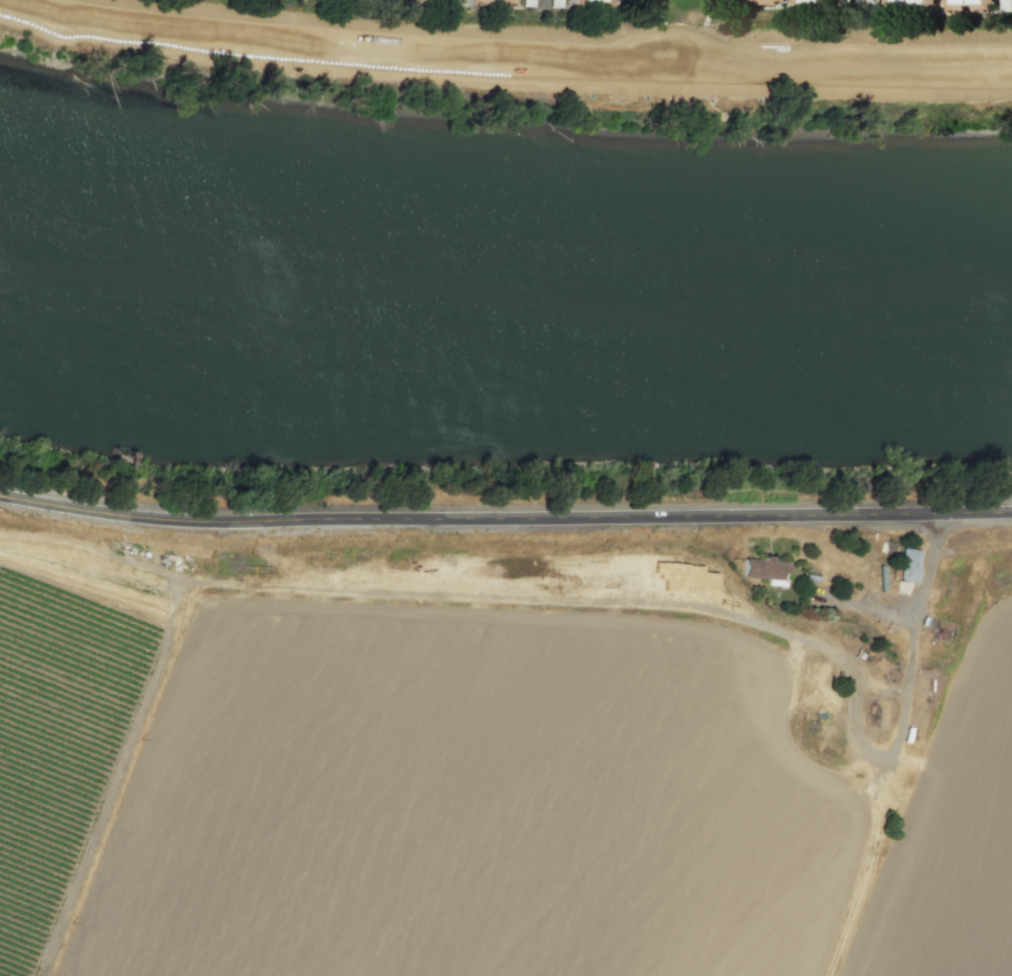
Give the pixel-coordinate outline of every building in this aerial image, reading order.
[(964,11),(963,5),(971,5),(971,12),(992,11),(991,0),(942,0),(942,12),(964,11)] [(917,583),(920,550),(902,548),(899,582),(917,583)] [(742,578),(767,579),(767,585),(786,586),(787,561),(775,561),(775,559),(744,557),(742,578)] [(955,623),(937,618),(933,632),(950,637),(955,623)]
